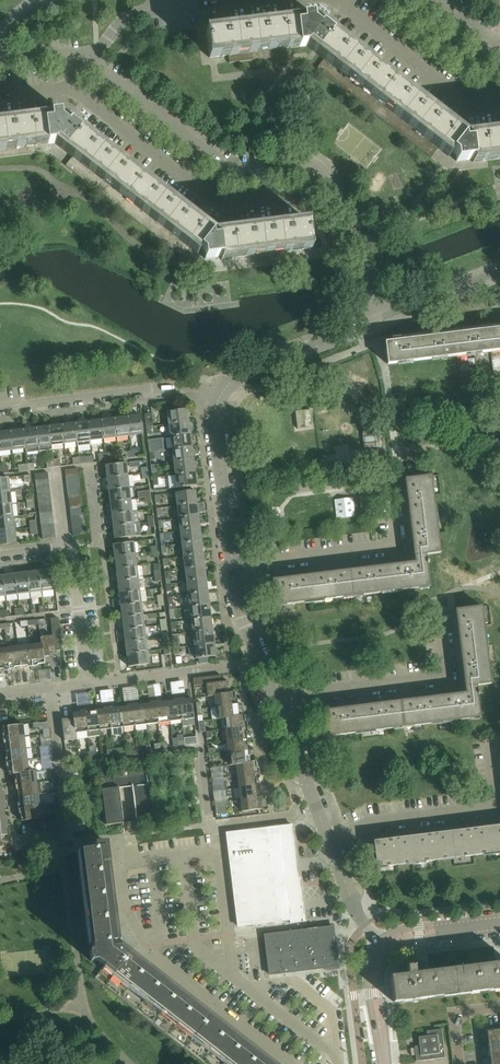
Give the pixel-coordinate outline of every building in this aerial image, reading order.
[(466,161),(466,160),(472,160),(473,163),(499,159),(499,131),(482,133),(483,136),(464,138),(464,137),(454,129),(455,127),(334,32),(332,34),(321,26),(319,28),(314,24),(314,23),(313,23),(312,17),(302,18),(303,21),(283,24),(283,21),(206,30),(209,58),(228,56),(229,63),(287,56),(287,49),(306,46),(324,60),(317,69),(431,158),(438,149),(449,157),(452,153),(455,155),(456,156),(456,162),(466,161)] [(36,153),(35,146),(55,144),(72,157),(65,166),(180,255),(187,246),(197,254),(201,250),(204,252),(204,253),(205,259),(215,258),(221,257),(221,260),(312,249),(308,221),(231,230),(231,233),(212,235),(212,234),(202,226),(204,224),(82,129),(80,131),(70,123),(68,126),(62,121),(62,120),(61,114),(51,115),(51,119),(32,121),(32,118),(0,122),(0,158),(36,153)] [(385,343),(387,365),(388,365),(388,364),(456,356),(499,351),(499,329),(385,343)] [(167,411),(169,425),(188,422),(187,409),(167,411)] [(313,427),(311,410),(295,412),(297,429),(313,427)] [(145,414),(146,427),(151,427),(153,427),(152,413),(145,414)] [(127,417),(129,436),(143,434),(141,420),(141,418),(140,415),(127,417)] [(114,418),(116,438),(129,436),(127,417),(114,418)] [(114,418),(101,420),(103,439),(116,438),(114,418)] [(101,420),(87,421),(90,441),(103,439),(101,420)] [(87,421),(75,423),(77,442),(90,441),(87,421)] [(188,422),(169,425),(171,437),(190,435),(188,422)] [(75,423),(62,425),(64,444),(77,442),(75,423)] [(49,426),(51,446),(64,444),(62,425),(49,426)] [(36,428),(39,452),(52,450),(51,446),(49,426),(36,428)] [(22,429),(25,449),(26,453),(39,452),(36,428),(22,429)] [(10,431),(12,450),(25,449),(22,429),(10,431)] [(362,431),(365,463),(379,462),(375,430),(362,431)] [(10,431),(0,432),(0,452),(12,450),(10,431)] [(171,437),(172,450),(192,448),(190,435),(171,437)] [(192,448),(172,450),(174,463),(193,460),(192,448)] [(174,463),(175,475),(195,473),(193,460),(174,463)] [(106,465),(107,478),(127,476),(126,463),(106,465)] [(65,470),(66,477),(79,476),(78,469),(65,470)] [(35,474),(35,481),(48,480),(48,473),(35,474)] [(195,473),(175,475),(177,488),(196,486),(195,473)] [(80,482),(79,476),(66,477),(66,484),(80,482)] [(107,478),(109,490),(129,488),(127,476),(107,478)] [(272,580),(276,606),(297,604),(352,597),(373,594),(388,592),(410,589),(430,587),(427,564),(429,564),(428,560),(426,561),(426,555),(440,553),(430,476),(404,479),(415,562),(272,580)] [(10,491),(8,477),(0,478),(0,492),(10,491)] [(48,480),(35,481),(36,488),(49,486),(48,480)] [(66,484),(67,490),(80,489),(80,482),(66,484)] [(36,488),(37,494),(50,492),(49,486),(36,488)] [(129,488),(109,490),(110,502),(130,500),(129,488)] [(10,491),(0,492),(0,505),(12,504),(10,491)] [(175,493),(177,506),(196,504),(195,491),(175,493)] [(50,492),(37,494),(38,501),(51,499),(50,492)] [(82,502),(81,495),(68,497),(69,503),(82,502)] [(38,501),(39,507),(52,506),(51,499),(38,501)] [(110,502),(112,514),(132,512),(130,500),(110,502)] [(338,503),(339,515),(351,514),(350,502),(338,503)] [(12,504),(0,505),(0,519),(13,517),(12,504)] [(177,506),(179,519),(198,516),(196,504),(177,506)] [(39,507),(39,514),(52,512),(52,506),(39,507)] [(83,508),(70,510),(70,517),(84,515),(83,508)] [(112,514),(113,527),(133,524),(139,523),(137,511),(132,512),(112,514)] [(53,519),(52,512),(39,514),(40,520),(53,519)] [(84,521),(84,515),(70,517),(71,523),(84,521)] [(198,516),(179,519),(180,531),(200,529),(198,516)] [(0,519),(0,532),(15,530),(13,517),(0,519)] [(41,527),(54,525),(53,519),(40,520),(41,527)] [(85,528),(84,521),(71,523),(72,530),(85,528)] [(133,524),(113,527),(115,539),(135,537),(133,524)] [(41,527),(42,533),(55,531),(54,525),(41,527)] [(201,542),(200,529),(180,531),(182,544),(201,542)] [(0,532),(0,545),(17,543),(15,530),(0,532)] [(55,531),(42,533),(43,540),(56,538),(55,531)] [(113,544),(115,557),(135,555),(133,542),(113,544)] [(201,542),(182,544),(183,557),(203,554),(201,542)] [(183,557),(185,570),(204,567),(203,554),(183,557)] [(136,567),(135,555),(115,557),(116,569),(136,567)] [(136,567),(116,569),(118,581),(138,579),(136,567)] [(185,570),(186,582),(206,580),(204,567),(185,570)] [(39,571),(41,591),(54,590),(52,573),(53,573),(53,571),(52,571),(52,570),(39,571)] [(41,591),(39,571),(27,573),(29,593),(41,591)] [(27,573),(15,574),(17,594),(29,593),(27,573)] [(15,574),(2,576),(5,596),(17,594),(15,574)] [(139,591),(138,579),(118,581),(119,594),(139,591)] [(206,580),(186,582),(188,595),(207,593),(206,580)] [(119,594),(121,606),(141,603),(139,591),(119,594)] [(209,605),(207,593),(188,595),(190,608),(209,605)] [(169,610),(174,609),(176,609),(175,604),(173,604),(172,597),(167,597),(169,610)] [(141,603),(121,606),(122,618),(142,615),(141,603)] [(190,608),(191,620),(211,618),(209,605),(190,608)] [(323,711),(326,737),(480,718),(478,695),(480,694),(479,691),(478,691),(477,686),(492,684),(482,606),(455,610),(466,693),(323,711)] [(144,627),(142,615),(122,618),(124,630),(144,627)] [(43,657),(44,657),(52,656),(53,658),(56,657),(55,651),(61,650),(57,618),(50,618),(52,636),(40,637),(41,644),(42,644),(43,657)] [(191,620),(193,633),(212,631),(211,618),(191,620)] [(144,627),(124,630),(125,642),(145,640),(144,627)] [(212,631),(193,633),(194,646),(214,643),(212,631)] [(145,640),(125,642),(127,655),(147,652),(145,640)] [(214,643),(194,646),(196,658),(208,657),(208,658),(210,657),(215,656),(214,643)] [(42,644),(41,644),(30,645),(33,667),(35,666),(35,665),(45,664),(44,657),(43,657),(42,644)] [(30,645),(18,647),(20,667),(30,665),(30,667),(33,667),(30,645)] [(6,648),(9,670),(11,669),(11,668),(20,667),(18,647),(6,648)] [(6,668),(6,670),(9,670),(6,648),(0,649),(0,669),(6,668)] [(147,652),(127,655),(128,667),(130,667),(132,667),(149,664),(147,652)] [(40,669),(40,681),(53,681),(53,669),(40,669)] [(228,694),(228,693),(227,684),(228,684),(228,681),(222,682),(221,675),(193,679),(194,686),(206,685),(208,697),(214,696),(214,695),(228,694)] [(184,680),(171,682),(172,694),(185,692),(184,680)] [(148,685),(149,696),(162,694),(160,683),(148,685)] [(125,687),(126,699),(138,698),(137,686),(125,687)] [(101,690),(102,702),(115,700),(113,689),(101,690)] [(214,695),(214,696),(216,707),(237,704),(237,702),(235,702),(234,692),(228,693),(228,694),(214,695)] [(179,699),(182,720),(194,719),(191,699),(181,700),(181,698),(179,699)] [(177,700),(168,702),(170,721),(182,720),(179,699),(176,699),(177,700)] [(153,703),(144,705),(146,724),(158,723),(155,701),(153,702),(153,703)] [(158,701),(155,701),(158,723),(170,721),(168,702),(158,703),(158,701)] [(120,707),(122,727),(135,726),(132,704),(130,705),(130,706),(120,707)] [(132,704),(135,726),(146,724),(144,705),(135,706),(134,704),(132,704)] [(237,704),(216,707),(217,719),(224,718),(237,716),(236,707),(238,707),(237,704)] [(97,710),(99,730),(111,729),(108,707),(106,708),(106,709),(97,710)] [(108,707),(111,729),(122,727),(120,707),(111,709),(111,707),(108,707)] [(87,732),(85,710),(82,711),(83,712),(73,713),(73,720),(74,720),(75,733),(76,733),(87,732)] [(99,730),(97,710),(87,712),(87,710),(85,710),(87,732),(88,732),(89,737),(100,736),(99,730)] [(224,718),(225,729),(247,727),(246,724),(245,725),(244,715),(237,716),(224,718)] [(74,720),(73,720),(65,721),(65,719),(62,720),(64,741),(77,740),(76,733),(75,733),(74,720)] [(2,737),(3,739),(24,736),(23,724),(3,727),(4,737),(2,737)] [(247,727),(225,729),(227,741),(246,739),(245,730),(247,729),(247,727)] [(26,748),(24,736),(3,739),(3,742),(5,742),(6,751),(26,748)] [(246,739),(227,741),(228,753),(250,750),(249,748),(248,748),(246,739)] [(5,760),(6,763),(27,760),(26,748),(6,751),(7,760),(5,760)] [(250,750),(228,753),(230,766),(236,765),(249,763),(249,762),(248,753),(250,753),(250,750)] [(27,760),(6,763),(6,765),(8,765),(9,775),(15,774),(29,772),(29,771),(27,760)] [(236,765),(237,776),(259,773),(259,771),(257,771),(256,761),(249,762),(249,763),(236,765)] [(15,783),(15,786),(37,783),(35,770),(29,771),(29,772),(15,774),(17,783),(15,783)] [(101,779),(106,825),(123,823),(119,788),(132,786),(136,822),(152,820),(147,773),(127,776),(127,772),(123,773),(123,776),(101,779)] [(259,773),(237,776),(239,788),(259,785),(258,776),(259,776),(259,773)] [(17,788),(18,797),(38,795),(37,783),(15,786),(15,788),(17,788)] [(259,785),(239,788),(240,799),(262,797),(262,794),(260,794),(259,785)] [(18,806),(18,809),(40,806),(38,795),(18,797),(19,806),(18,806)] [(262,797),(240,799),(242,812),(262,809),(261,799),(262,799),(262,797)] [(40,806),(18,809),(18,811),(20,811),(21,821),(41,819),(40,806)] [(226,833),(239,925),(305,916),(292,824),(226,833)] [(373,841),(377,867),(397,865),(411,863),(437,860),(453,858),(473,856),(488,854),(499,852),(499,825),(373,841)] [(128,951),(126,954),(125,953),(125,952),(125,951),(125,950),(124,949),(123,949),(122,949),(121,950),(120,948),(119,947),(116,948),(113,926),(117,926),(106,843),(94,844),(94,845),(96,845),(96,849),(77,852),(89,945),(92,945),(93,951),(89,951),(91,961),(97,960),(98,961),(104,966),(94,979),(203,1063),(273,1063),(128,951)] [(317,929),(322,968),(331,967),(330,966),(335,966),(336,966),(336,965),(335,966),(331,928),(331,927),(330,927),(317,929)] [(304,931),(309,970),(322,968),(317,929),(304,931)] [(291,932),(296,971),(309,970),(304,931),(291,932)] [(296,971),(291,932),(278,934),(283,973),(296,971)] [(283,973),(278,934),(265,936),(265,935),(265,936),(266,948),(269,975),(283,973)] [(393,1002),(499,989),(499,965),(425,975),(423,964),(406,966),(408,977),(391,979),(393,1002)] [(415,1054),(416,1061),(431,1059),(445,1058),(441,1029),(427,1031),(427,1036),(418,1037),(419,1046),(415,1047),(415,1054)] [(499,1044),(499,1029),(486,1031),(488,1045),(499,1044)] [(499,1055),(499,1044),(488,1045),(489,1057),(499,1055)] [(489,1057),(490,1063),(499,1063),(499,1055),(489,1057)]
